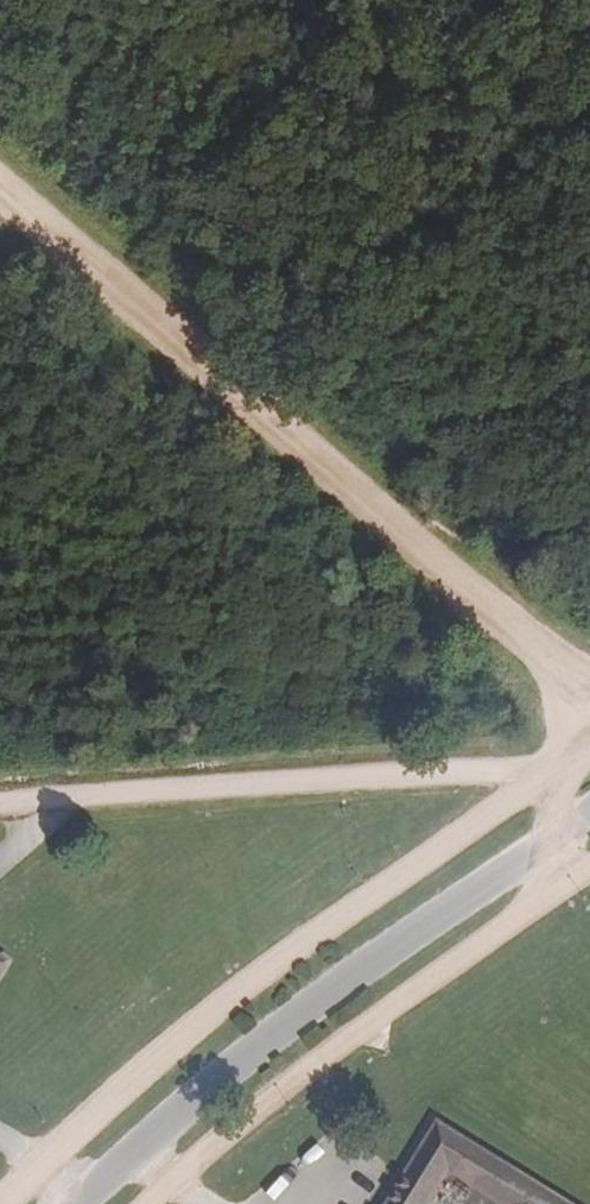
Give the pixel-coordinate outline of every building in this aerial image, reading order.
[(439,1125),(390,1203),(426,1203),(449,1167),(509,1203),(566,1203),(439,1125)]
